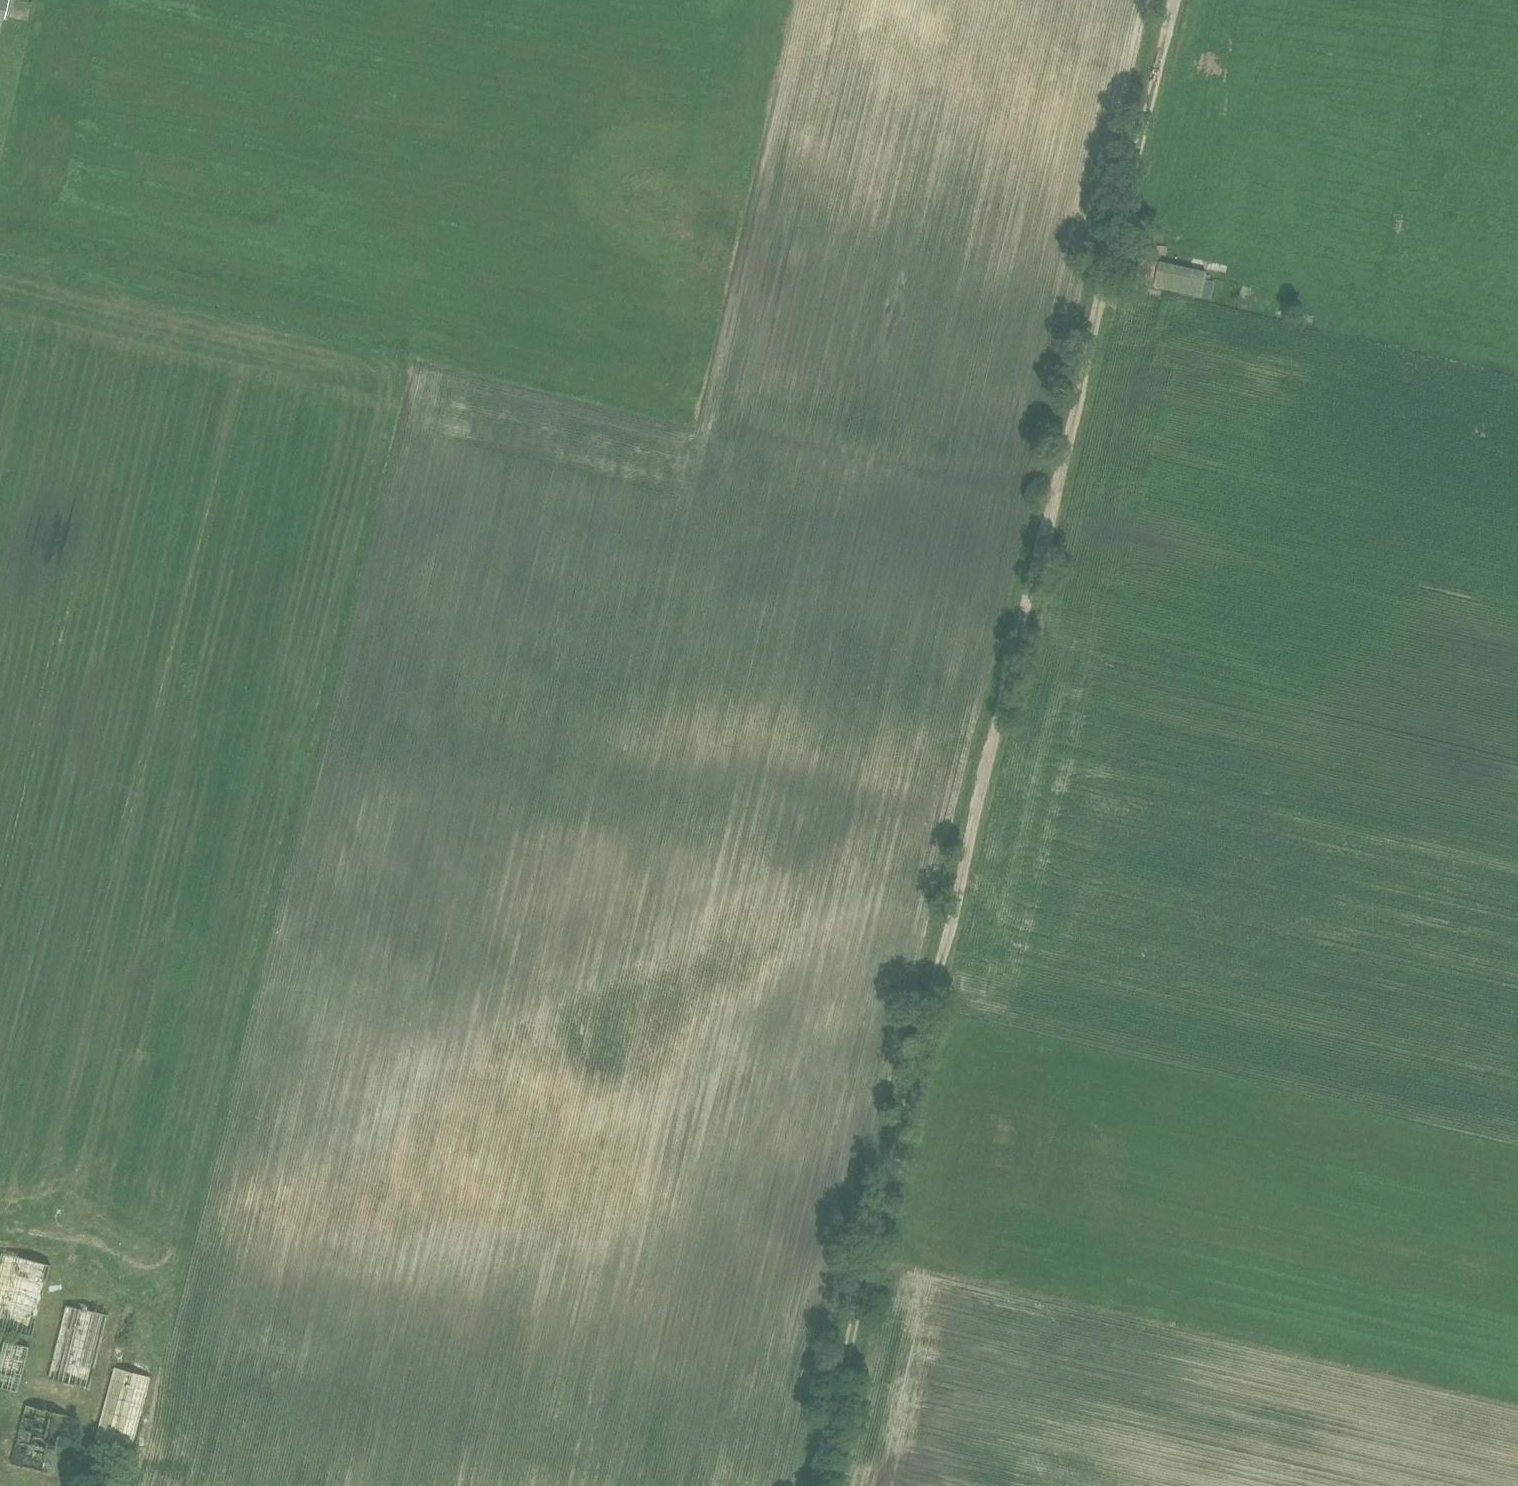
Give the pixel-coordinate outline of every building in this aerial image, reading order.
[(68,1304),(50,1376),(91,1387),(109,1314),(68,1304)] [(0,1357),(0,1388),(19,1393),(30,1349),(4,1342),(0,1357)] [(151,1376),(115,1366),(96,1437),(133,1447),(151,1376)] [(70,1415),(27,1404),(12,1462),(55,1473),(70,1415)]
